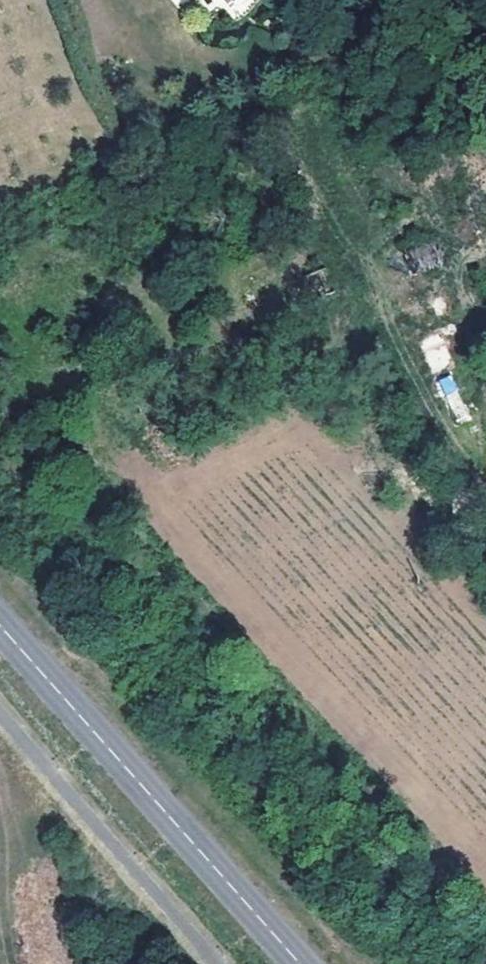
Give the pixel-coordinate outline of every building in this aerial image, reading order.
[(474,450),(485,445),(485,358),(474,327),(470,329),(465,318),(430,331),(433,341),(429,342),(474,450)]
